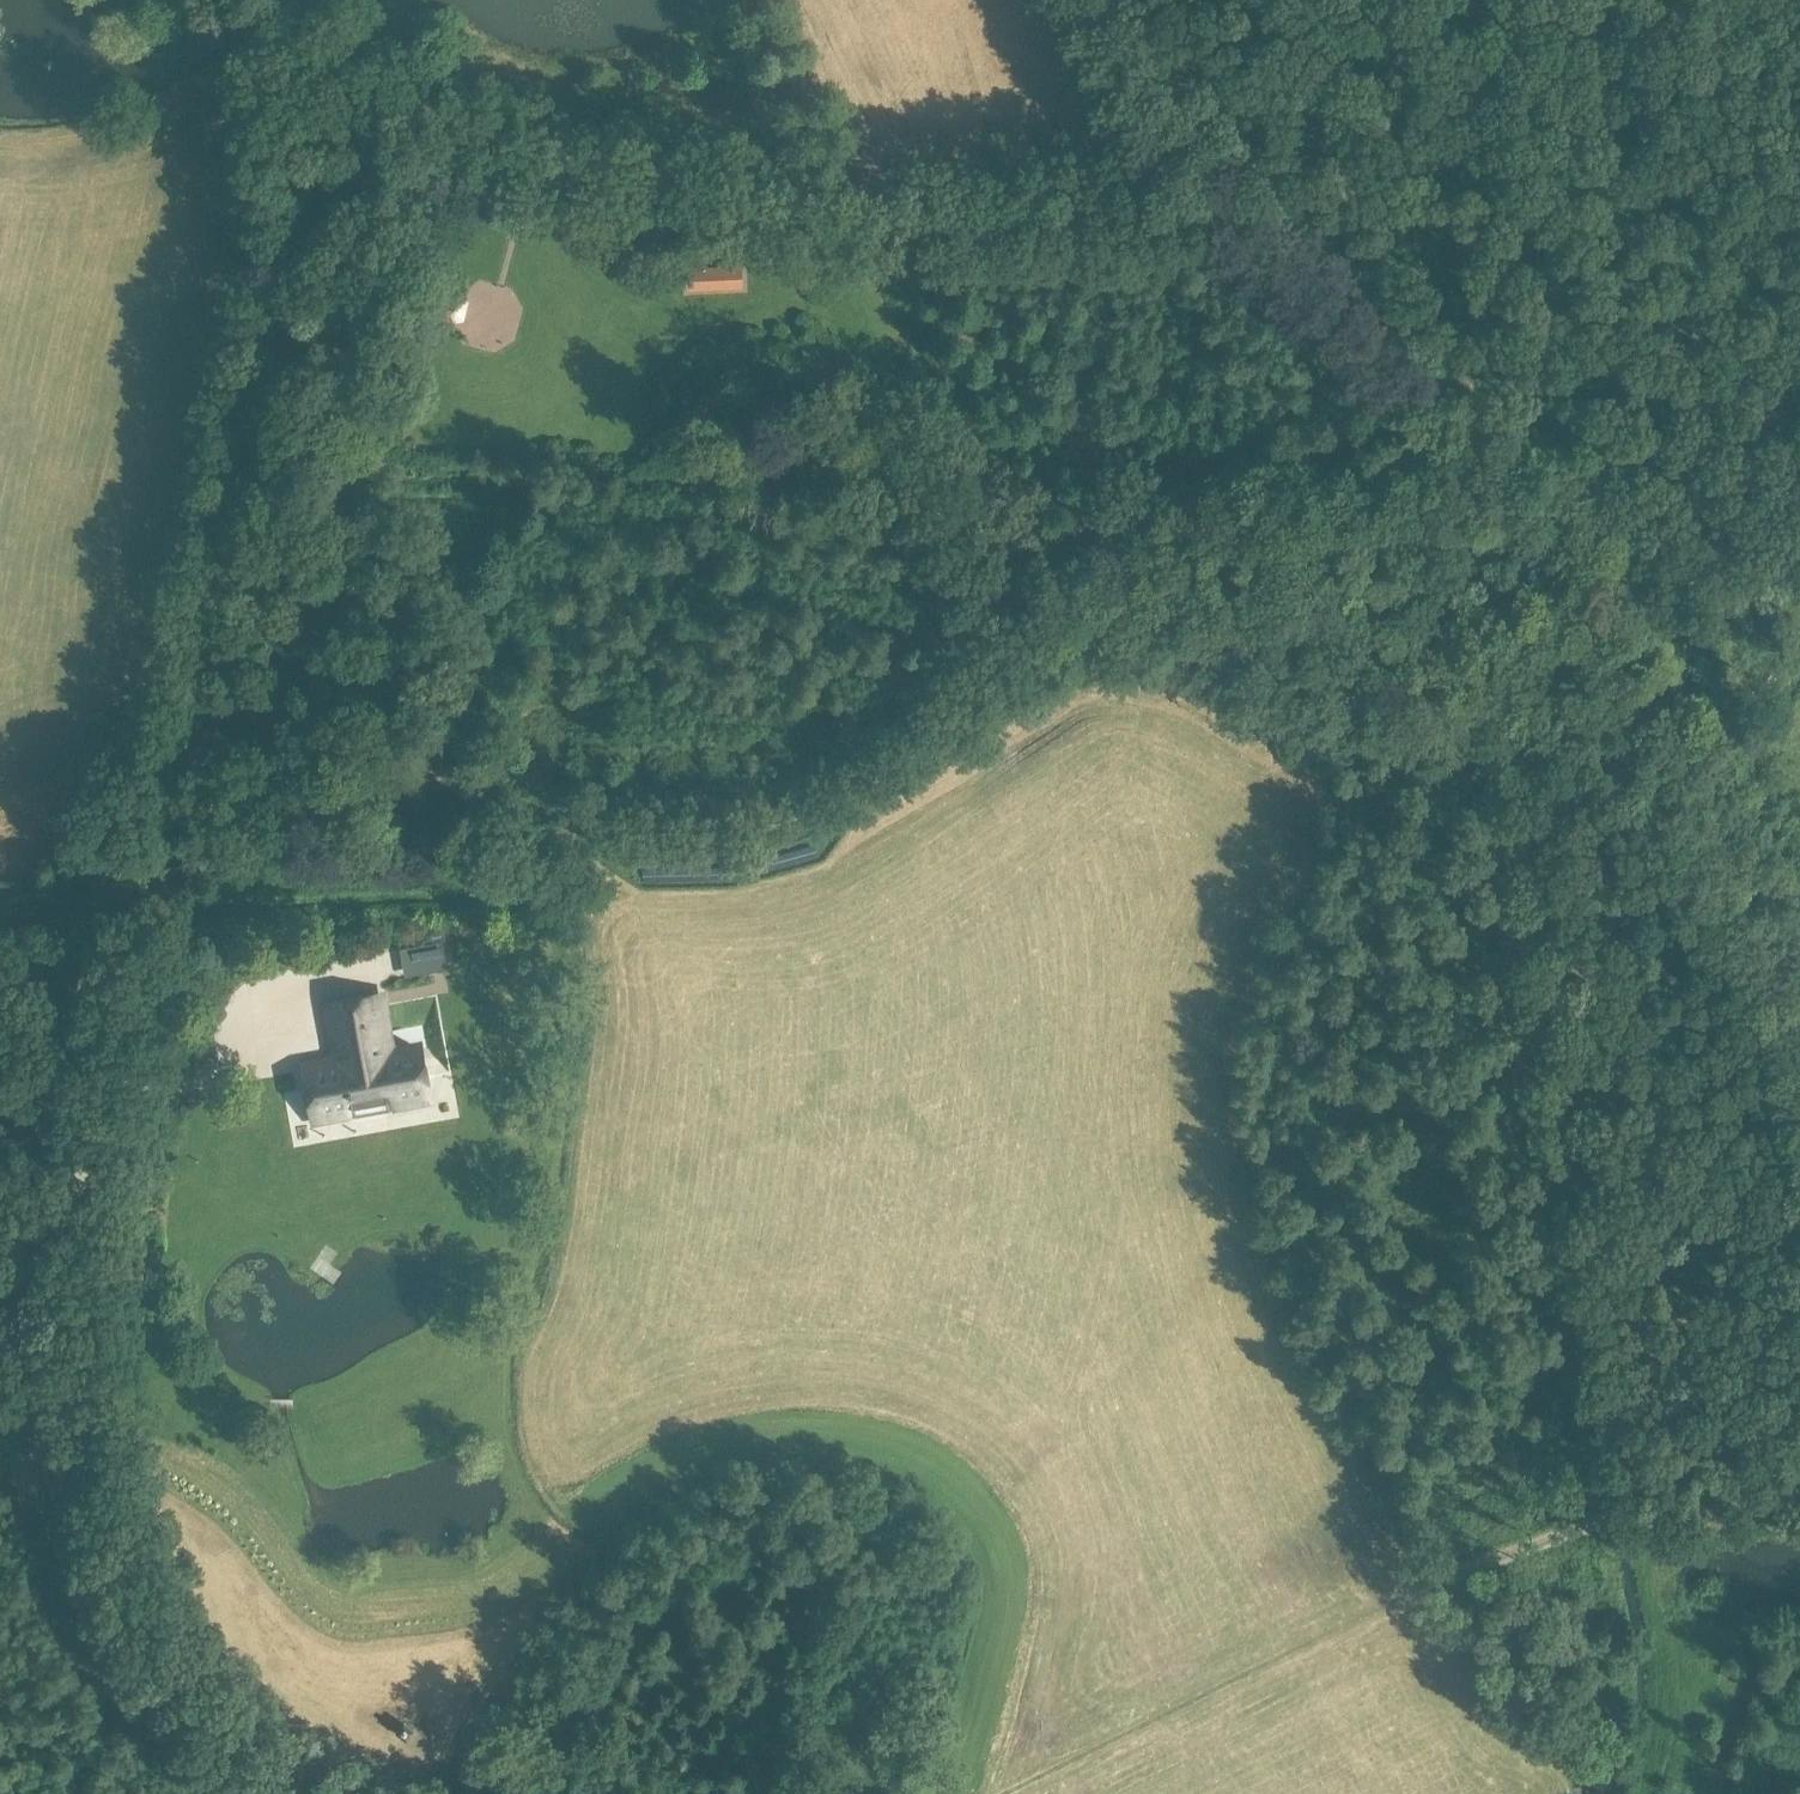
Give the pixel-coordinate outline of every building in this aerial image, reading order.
[(689,291),(745,289),(745,271),(688,274),(689,291)] [(470,301),(461,294),(452,293),(443,301),(441,308),(445,318),(455,324),(458,323),(464,322),(470,301)] [(446,941),(420,945),(425,975),(451,971),(446,941)] [(385,1050),(375,998),(336,1004),(346,1066),(311,1074),(320,1113),(430,1093),(421,1044),(385,1050)]
